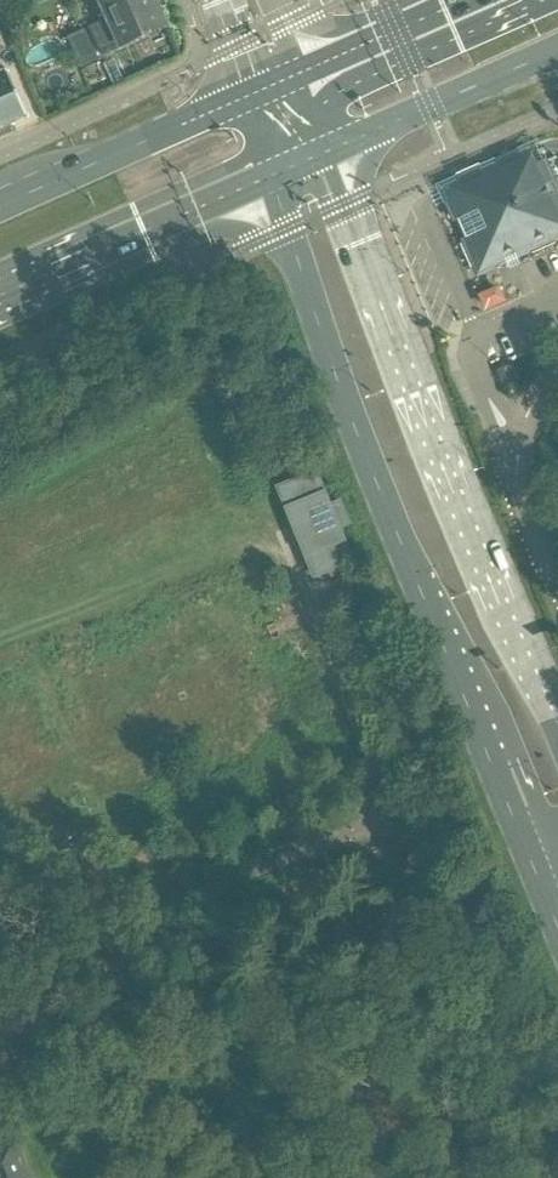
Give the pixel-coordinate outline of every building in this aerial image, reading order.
[(103,58),(166,29),(153,0),(102,0),(104,3),(99,6),(106,20),(89,28),(103,58)] [(5,126),(10,124),(11,125),(11,126),(14,124),(13,123),(13,122),(24,118),(29,120),(30,116),(28,115),(9,73),(10,71),(7,70),(6,73),(0,76),(0,128),(5,126)] [(557,157),(538,165),(536,162),(455,198),(463,217),(459,219),(467,238),(472,237),(484,263),(512,250),(515,257),(524,253),(522,246),(557,230),(557,211),(555,204),(557,202),(557,160),(557,157)] [(504,385),(521,378),(515,363),(498,370),(504,385)] [(331,506),(317,472),(279,488),(316,577),(354,561),(340,528),(350,524),(341,502),(331,506)] [(0,1141),(0,1177),(33,1177),(17,1136),(16,1135),(0,1141)]
